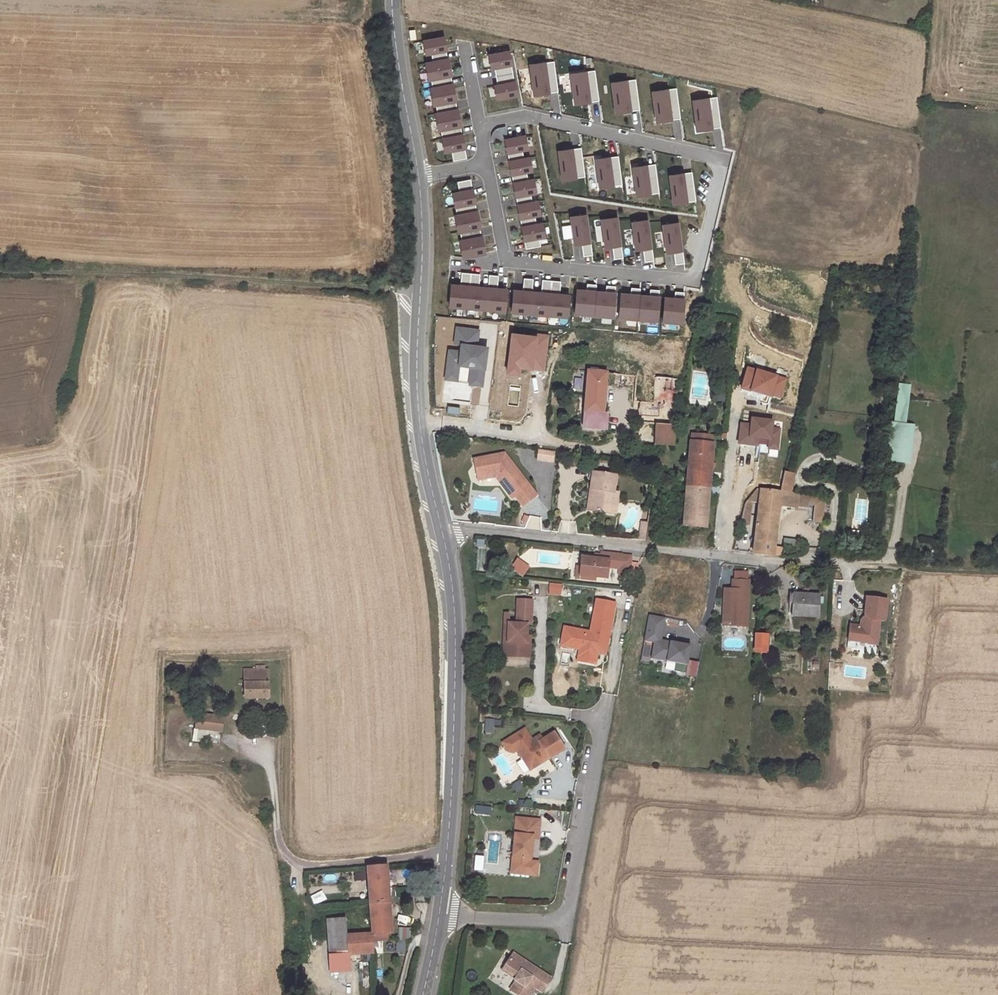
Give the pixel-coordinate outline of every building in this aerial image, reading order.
[(423,39),(426,55),(431,54),(432,60),(448,57),(444,35),(423,39)] [(487,55),(490,70),(497,68),(499,79),(507,78),(513,77),(509,51),(487,55)] [(424,61),(428,81),(431,80),(432,86),(452,82),(448,57),(432,60),(424,61)] [(556,60),(529,63),(533,95),(561,92),(556,60)] [(597,68),(569,72),(574,104),(601,100),(597,68)] [(518,101),(513,77),(499,79),(501,88),(494,90),(497,106),(518,101)] [(638,79),(610,82),(614,114),(642,110),(638,79)] [(429,87),(433,106),(435,106),(436,112),(457,108),(452,82),(432,86),(429,87)] [(676,87),(648,91),(652,122),(680,119),(676,87)] [(718,95),(691,99),(695,131),(722,127),(718,95)] [(434,112),(438,131),(440,131),(441,137),(462,133),(457,108),(436,112),(434,112)] [(441,137),(444,153),(451,152),(453,161),(466,159),(462,133),(441,137)] [(504,139),(509,162),(524,159),(522,150),(527,149),(524,136),(504,139)] [(581,147),(556,150),(561,183),(585,180),(581,147)] [(617,153),(592,156),(597,188),(621,185),(617,153)] [(509,162),(513,184),(528,181),(526,172),(531,171),(529,158),(524,159),(509,162)] [(655,161),(631,164),(635,197),(659,194),(655,161)] [(691,170),(667,173),(671,206),(695,203),(691,170)] [(476,204),(471,179),(457,181),(458,190),(452,192),(455,208),(476,204)] [(513,184),(517,206),(532,203),(531,194),(535,193),(533,180),(528,181),(513,184)] [(517,206),(521,227),(536,224),(535,216),(540,215),(537,202),(532,203),(517,206)] [(480,229),(476,204),(455,208),(456,213),(454,214),(457,233),(460,233),(480,229)] [(587,214),(570,216),(574,243),(581,242),(583,253),(592,252),(587,214)] [(617,216),(599,219),(603,249),(612,247),(613,258),(622,257),(617,216)] [(647,218),(630,221),(634,251),(643,250),(644,261),(653,259),(647,218)] [(678,221),(661,223),(665,253),(673,252),(675,263),(684,262),(678,221)] [(521,227),(525,249),(540,246),(538,238),(544,237),(541,223),(536,224),(521,227)] [(485,254),(480,229),(460,233),(461,238),(459,239),(462,258),(485,254)] [(449,306),(467,307),(470,282),(471,273),(461,272),(460,282),(451,281),(449,306)] [(468,307),(486,309),(488,285),(479,284),(480,273),(471,272),(468,307)] [(486,309),(505,311),(507,286),(497,285),(498,275),(490,274),(486,309)] [(512,312),(530,313),(532,288),(533,279),(523,278),(522,288),(514,288),(512,312)] [(530,313),(548,315),(551,290),(552,280),(542,279),(541,290),(532,289),(530,313)] [(549,315),(567,317),(569,292),(560,292),(561,281),(552,280),(551,290),(549,315)] [(595,289),(576,288),(573,314),(593,316),(595,289)] [(616,291),(595,289),(593,316),(614,317),(616,291)] [(639,293),(619,292),(617,318),(637,320),(639,293)] [(659,294),(639,293),(637,320),(658,321),(659,294)] [(684,296),(663,294),(661,321),(681,323),(684,296)] [(479,327),(456,325),(453,345),(458,345),(457,351),(450,350),(447,378),(471,381),(471,385),(482,386),(487,345),(477,344),(479,327)] [(537,338),(512,335),(507,373),(519,375),(520,370),(544,373),(549,337),(538,335),(537,338)] [(787,379),(749,368),(743,388),(782,399),(787,379)] [(583,396),(601,399),(604,372),(586,371),(583,396)] [(656,424),(673,426),(674,414),(677,378),(671,378),(612,373),(611,384),(632,387),(629,420),(634,421),(632,436),(629,436),(628,441),(624,441),(624,446),(653,449),(656,424)] [(600,413),(601,399),(583,396),(580,426),(603,428),(604,415),(600,413)] [(740,423),(738,445),(779,450),(782,428),(775,427),(776,421),(751,418),(751,424),(740,423)] [(656,424),(653,449),(671,450),(673,426),(656,424)] [(684,485),(683,489),(707,491),(707,489),(712,446),(688,443),(684,485)] [(538,450),(537,458),(552,461),(553,453),(538,450)] [(521,508),(537,494),(501,454),(471,458),(476,479),(493,474),(521,508)] [(610,474),(588,470),(586,470),(583,511),(612,514),(614,490),(609,490),(610,474)] [(786,484),(786,493),(798,495),(799,485),(800,476),(795,475),(794,485),(786,484)] [(794,485),(795,475),(788,475),(786,484),(794,485)] [(703,529),(707,491),(683,489),(680,527),(703,529)] [(759,490),(752,550),(751,554),(770,556),(770,551),(776,505),(777,492),(759,490)] [(798,495),(786,493),(777,492),(776,505),(795,508),(795,504),(806,506),(807,496),(798,495)] [(824,499),(807,496),(806,506),(814,507),(812,525),(820,526),(824,499)] [(645,539),(648,522),(640,520),(636,538),(645,539)] [(868,533),(850,533),(850,542),(868,542),(868,533)] [(596,559),(578,557),(576,575),(602,577),(603,568),(615,570),(614,576),(626,577),(627,557),(596,554),(596,559)] [(520,567),(506,559),(501,567),(515,576),(520,567)] [(731,580),(731,588),(723,588),(722,625),(747,626),(749,580),(731,580)] [(548,583),(548,594),(560,594),(560,583),(548,583)] [(788,601),(787,614),(815,616),(817,594),(784,593),(783,601),(788,601)] [(504,623),(499,622),(499,632),(503,632),(502,642),(507,642),(506,656),(525,657),(525,642),(522,642),(522,635),(522,624),(526,624),(527,600),(512,599),(511,623),(504,623)] [(560,627),(556,645),(575,649),(575,651),(592,655),(593,652),(595,644),(602,646),(611,603),(592,599),(586,632),(560,627)] [(689,646),(660,640),(664,618),(649,616),(644,640),(654,642),(650,657),(685,665),(689,646)] [(767,632),(755,631),(754,649),(766,650),(767,632)] [(503,632),(499,632),(498,656),(506,656),(507,642),(502,642),(503,632)] [(602,646),(595,644),(593,652),(601,654),(602,646)] [(265,667),(241,667),(241,696),(266,696),(265,667)] [(219,715),(197,715),(197,729),(218,730),(219,715)] [(535,734),(513,748),(519,758),(526,760),(530,766),(545,756),(545,757),(560,748),(550,731),(538,738),(535,734)] [(526,760),(519,758),(525,769),(530,766),(526,760)] [(535,820),(512,817),(505,872),(531,875),(532,862),(525,861),(527,839),(533,839),(535,820)] [(364,864),(369,930),(369,938),(385,937),(384,932),(389,931),(384,863),(364,864)] [(369,938),(369,930),(344,932),(343,919),(325,920),(328,953),(346,952),(370,950),(369,938)] [(346,970),(346,952),(328,953),(329,972),(346,970)] [(508,954),(499,967),(512,976),(511,979),(510,980),(511,981),(505,990),(512,994),(525,994),(530,988),(536,992),(545,979),(508,954)] [(512,976),(499,967),(497,970),(511,979),(512,976)]
